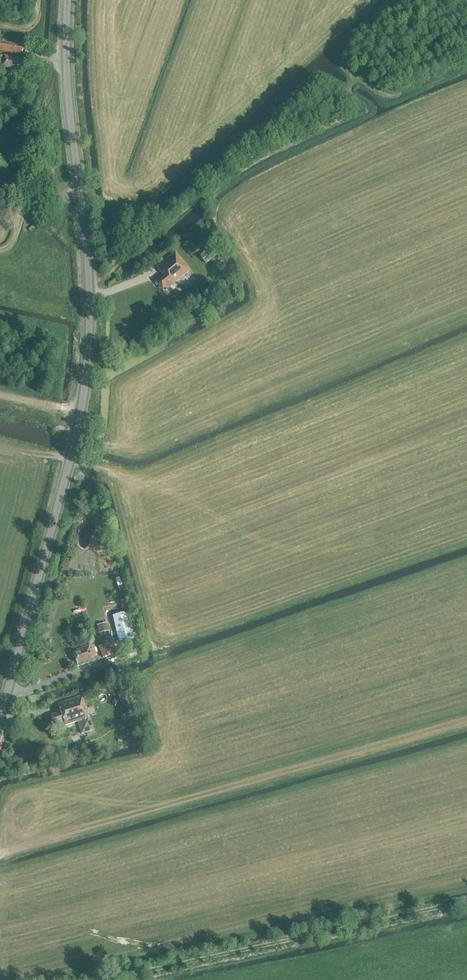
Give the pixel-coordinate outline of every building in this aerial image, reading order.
[(23,46),(0,42),(0,51),(21,55),(23,46)] [(0,56),(0,64),(2,65),(1,67),(18,70),(20,62),(17,61),(18,59),(3,56),(3,57),(0,56)] [(190,255),(197,250),(189,241),(183,246),(190,255)] [(205,264),(215,256),(208,248),(199,256),(205,264)] [(163,292),(190,270),(175,252),(156,268),(163,275),(155,282),(163,292)] [(130,625),(127,613),(113,616),(119,643),(137,638),(134,624),(130,625)] [(103,659),(113,655),(109,644),(99,647),(103,659)] [(91,649),(90,645),(72,652),(77,666),(95,660),(94,657),(97,656),(94,648),(91,649)] [(123,709),(132,706),(127,690),(118,693),(123,709)] [(93,730),(82,697),(57,705),(60,712),(50,716),(53,723),(55,722),(56,725),(63,722),(65,726),(77,722),(81,734),(93,730)]
